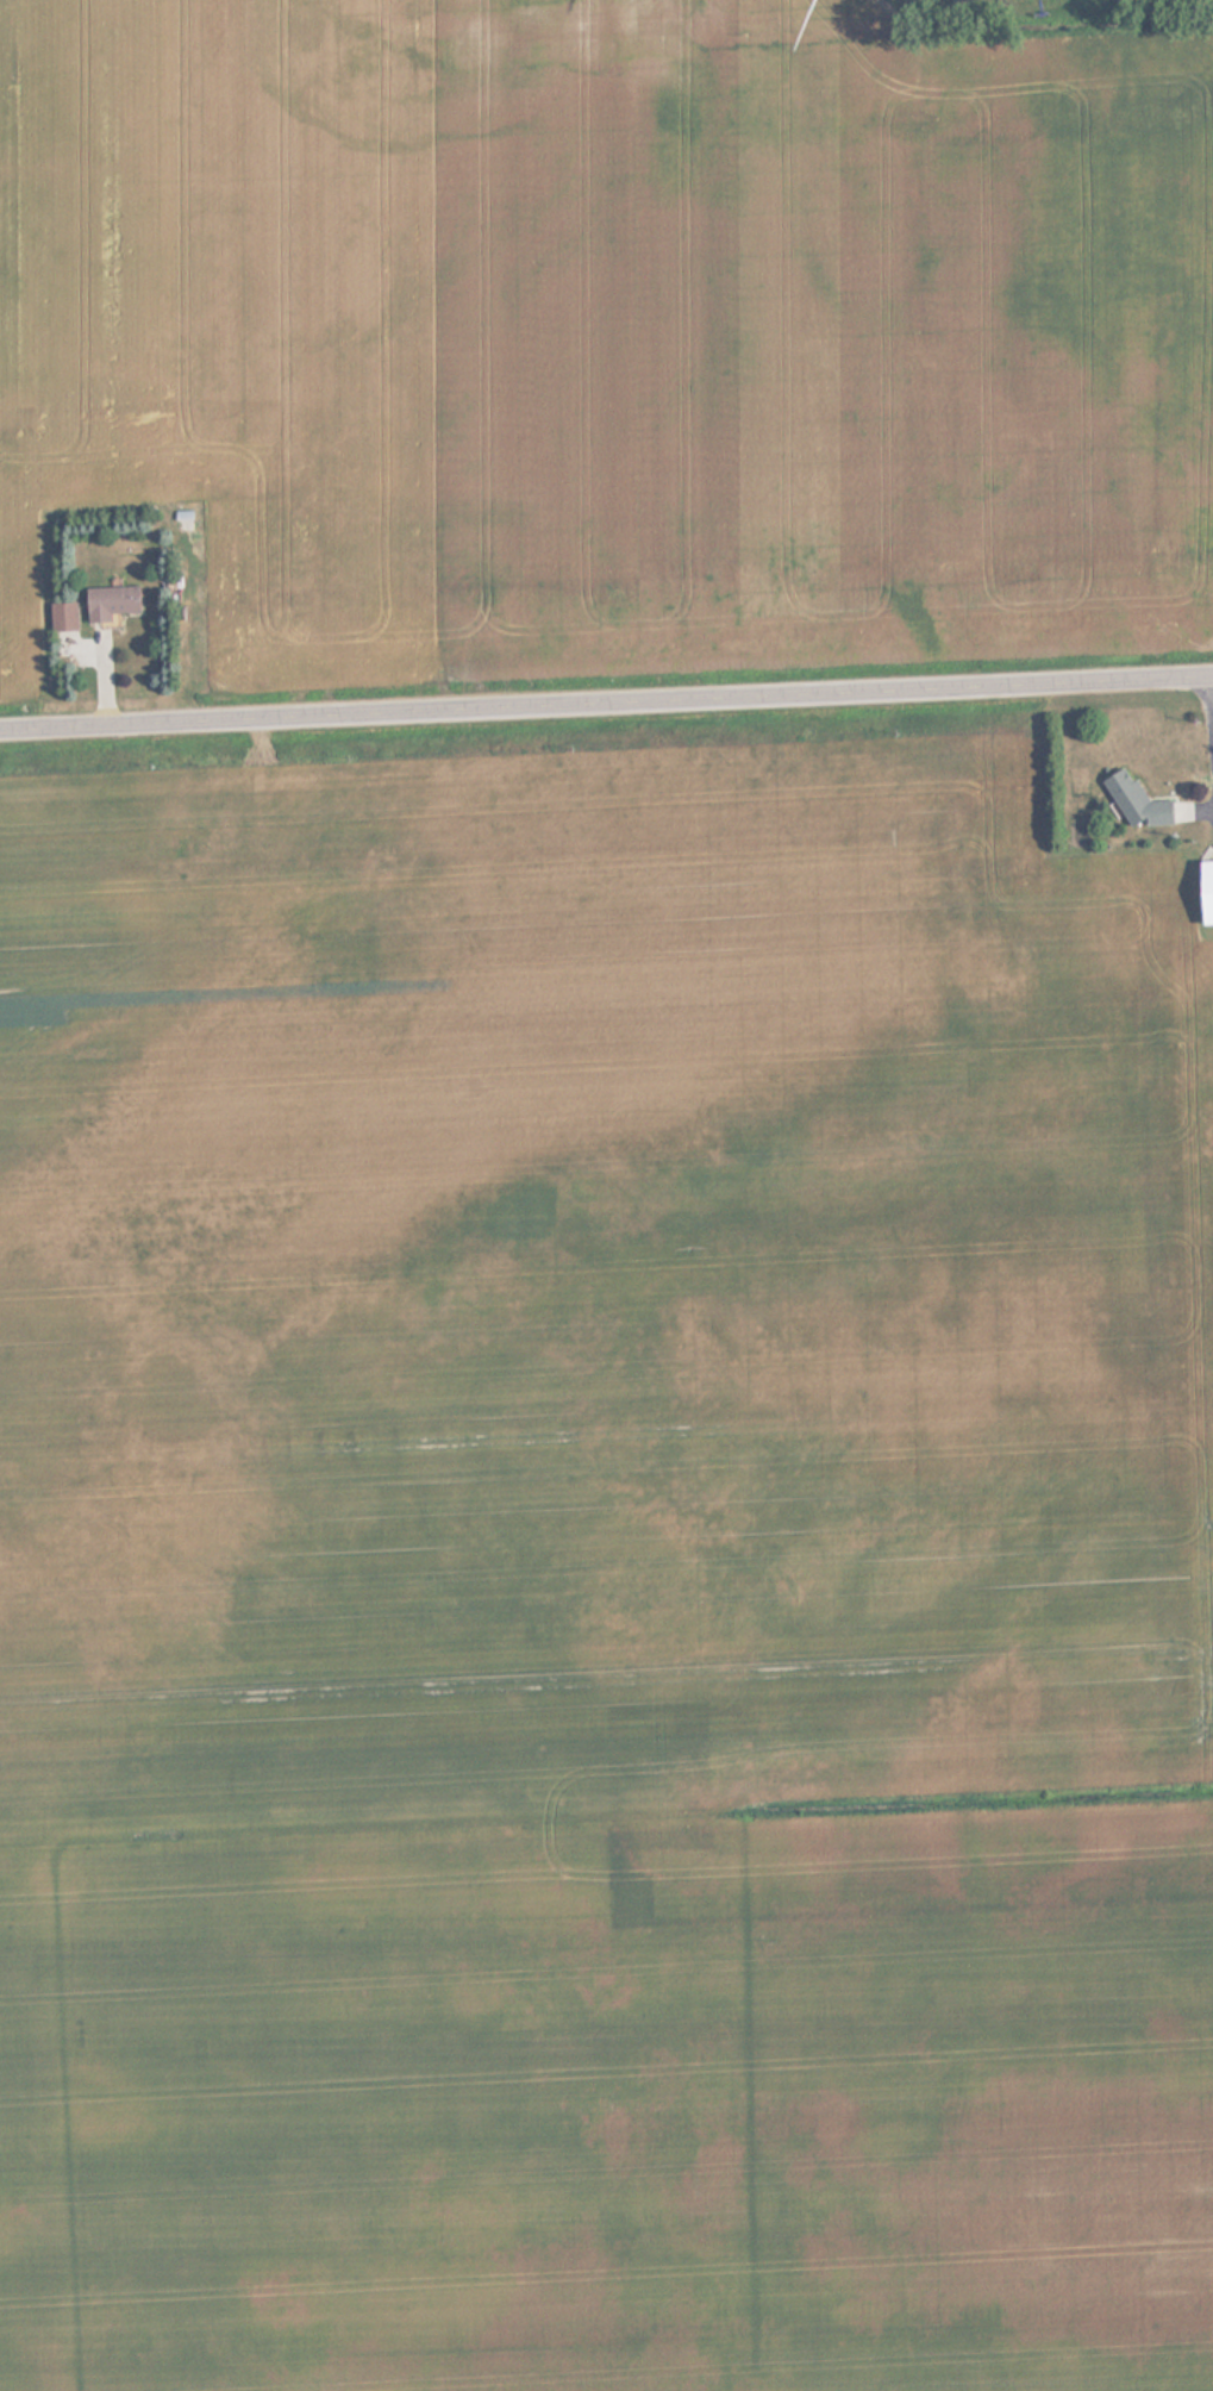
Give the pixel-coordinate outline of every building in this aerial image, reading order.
[(110,622),(110,613),(137,612),(136,587),(84,589),(85,623),(110,622)] [(76,631),(76,603),(49,603),(49,631),(76,631)] [(1149,806),(1126,766),(1100,781),(1127,826),(1141,818),(1149,832),(1176,816),(1165,797),(1149,806)]
